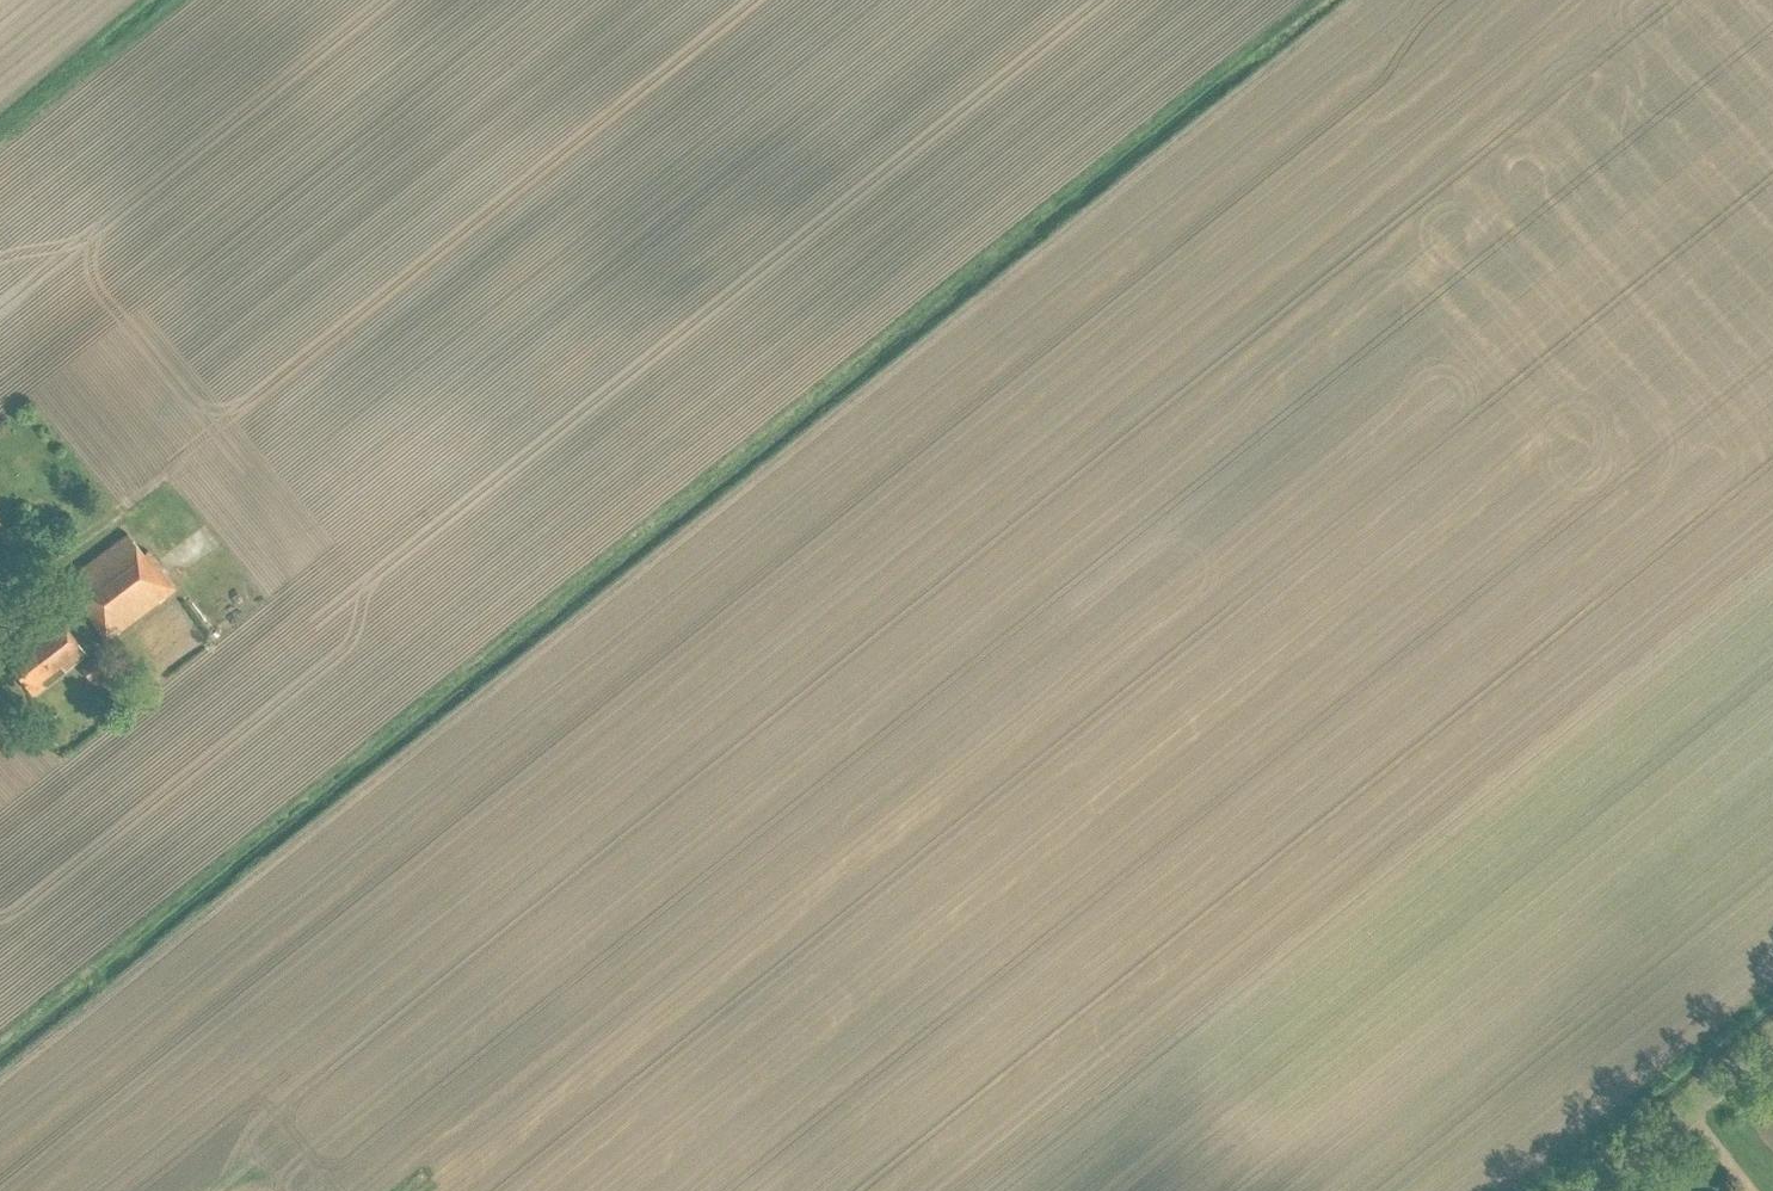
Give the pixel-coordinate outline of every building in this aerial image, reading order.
[(66,577),(82,598),(75,602),(104,640),(173,587),(145,550),(141,553),(126,533),(66,577)] [(16,658),(10,662),(33,693),(85,653),(55,613),(8,648),(16,658)] [(90,680),(105,667),(96,655),(80,667),(90,680)]
